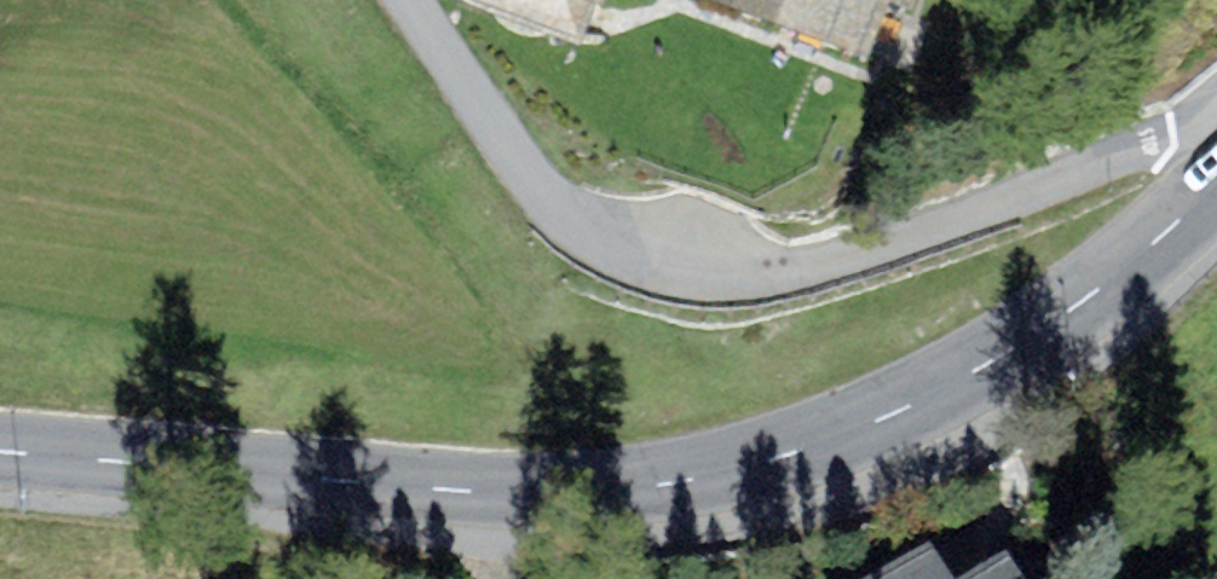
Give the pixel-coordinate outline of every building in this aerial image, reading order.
[(901,566),(878,578),(908,578),(901,566)]
